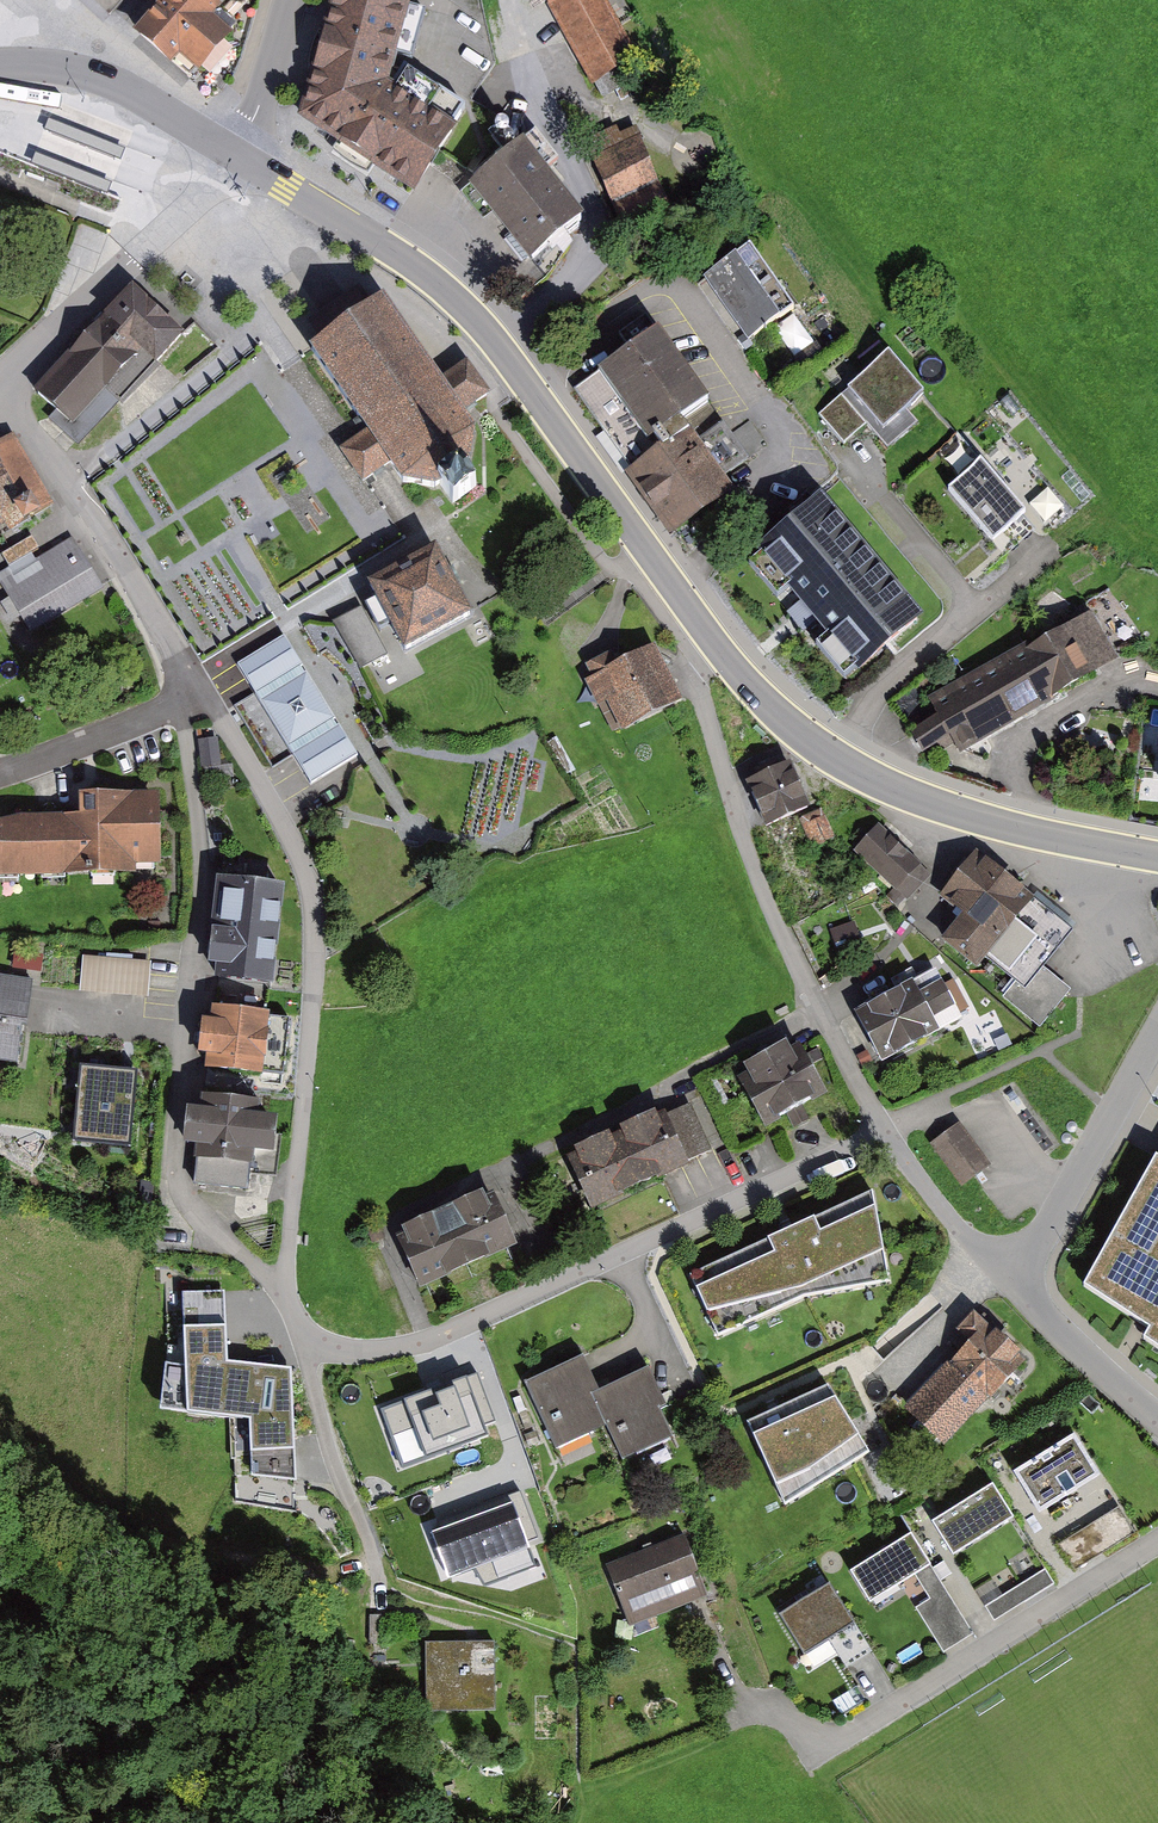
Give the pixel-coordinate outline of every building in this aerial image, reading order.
[(142,41),(176,73),(190,58),(213,79),(249,40),(226,19),(234,11),(222,0),(181,0),(142,41)] [(408,7),(385,0),(337,0),(300,123),(337,151),(334,156),(369,178),(374,171),(411,201),(463,113),(411,76),(392,100),(383,97),(408,7)] [(635,49),(609,0),(550,0),(590,75),(635,49)] [(535,134),(468,187),(529,264),(583,220),(546,174),(559,164),(535,134)] [(634,245),(686,223),(650,136),(598,158),(634,245)] [(751,258),(705,290),(747,351),(763,339),(793,382),(823,361),(751,258)] [(87,449),(195,343),(146,294),(39,400),(87,449)] [(394,462),(408,483),(438,482),(454,506),(484,485),(473,468),(486,459),(488,434),(466,402),(485,390),(466,361),(440,378),(386,300),(314,348),(366,426),(340,443),(366,481),(394,462)] [(688,433),(683,426),(711,406),(657,331),(573,391),(632,473),(688,433)] [(891,430),(938,393),(907,355),(860,392),(891,430)] [(874,426),(849,398),(826,418),(850,447),(874,426)] [(729,435),(723,425),(700,442),(692,431),(688,433),(632,473),(627,477),(672,539),(733,496),(721,480),(769,447),(750,420),(729,435)] [(0,440),(0,531),(49,501),(9,435),(0,440)] [(1009,541),(1039,514),(976,445),(957,462),(971,477),(960,487),(1009,541)] [(918,620),(819,498),(759,547),(858,669),(918,620)] [(105,581),(72,527),(0,571),(0,577),(30,627),(105,581)] [(441,542),(374,578),(411,647),(478,610),(441,542)] [(1128,669),(1096,612),(931,704),(941,722),(928,729),(930,732),(944,758),(958,750),(964,760),(1128,669)] [(238,661),(312,783),(358,755),(282,635),(238,661)] [(598,684),(626,744),(693,714),(666,654),(598,684)] [(746,779),(765,825),(809,806),(790,760),(783,763),(746,779)] [(166,873),(163,788),(80,792),(81,813),(21,815),(0,818),(0,879),(166,873)] [(824,815),(803,824),(813,847),(833,838),(824,815)] [(884,827),(858,854),(902,897),(928,871),(884,827)] [(1068,1006),(1043,985),(1084,938),(982,851),(943,897),(966,916),(940,946),(981,981),(1000,960),(1039,993),(1027,1006),(1050,1026),(1068,1006)] [(220,952),(219,968),(273,973),(282,881),(227,876),(223,914),(214,913),(210,951),(220,952)] [(22,947),(19,964),(48,969),(50,952),(22,947)] [(83,955),(80,990),(149,997),(152,961),(83,955)] [(0,965),(0,1049),(28,1052),(33,1008),(43,1009),(47,970),(0,965)] [(857,1021),(847,1026),(874,1079),(960,1036),(932,982),(874,1011),(871,1005),(854,1013),(857,1021)] [(209,1048),(207,1066),(264,1073),(272,1008),(214,1001),(212,1013),(202,1011),(198,1047),(209,1048)] [(284,1046),(289,1013),(275,1011),(270,1044),(284,1046)] [(751,1060),(760,1079),(747,1086),(765,1123),(786,1113),(793,1128),(811,1119),(803,1103),(826,1092),(807,1053),(796,1059),(787,1042),(751,1060)] [(82,1062),(74,1130),(137,1137),(141,1096),(134,1095),(137,1068),(82,1062)] [(201,1130),(195,1183),(246,1188),(251,1137),(273,1139),(276,1109),(257,1107),(258,1095),(210,1091),(209,1100),(191,1098),(189,1129),(201,1130)] [(711,1149),(689,1103),(659,1118),(655,1109),(633,1120),(637,1128),(659,1174),(664,1172),(711,1149)] [(963,1182),(989,1162),(959,1122),(932,1142),(963,1182)] [(599,1202),(659,1174),(637,1128),(615,1138),(611,1130),(581,1144),(586,1156),(580,1159),(599,1202)] [(1152,1144),(1077,1273),(1141,1321),(1157,1334),(1157,1147),(1152,1144)] [(467,1205),(470,1211),(462,1215),(488,1271),(533,1250),(507,1194),(499,1198),(496,1191),(467,1205)] [(889,1284),(870,1199),(690,1282),(717,1341),(806,1300),(889,1284)] [(462,1215),(446,1223),(441,1215),(411,1229),(415,1238),(404,1243),(430,1299),(488,1271),(462,1215)] [(222,1289),(182,1293),(185,1363),(165,1364),(160,1411),(250,1422),(252,1476),(295,1481),(290,1371),(225,1363),(222,1289)] [(960,1447),(1002,1403),(1040,1366),(1008,1335),(987,1317),(971,1334),(973,1337),(953,1355),(974,1380),(936,1423),(960,1447)] [(590,1386),(577,1357),(528,1378),(556,1442),(606,1420),(590,1386)] [(658,1389),(646,1361),(590,1386),(606,1420),(622,1456),(673,1433),(661,1407),(676,1401),(669,1385),(658,1389)] [(405,1398),(381,1406),(402,1462),(490,1430),(468,1369),(403,1393),(405,1398)] [(784,1509),(868,1459),(829,1389),(748,1427),(784,1509)] [(1031,1475),(1055,1515),(1114,1479),(1090,1439),(1031,1475)] [(937,1526),(961,1565),(1028,1523),(1004,1484),(937,1526)] [(511,1496),(432,1526),(448,1571),(528,1541),(511,1496)] [(1133,1533),(1117,1508),(1061,1544),(1077,1569),(1133,1533)] [(607,1560),(632,1627),(658,1617),(654,1609),(706,1589),(684,1531),(607,1560)] [(921,1537),(854,1579),(877,1616),(923,1586),(937,1607),(920,1618),(952,1667),(989,1644),(921,1537)] [(1046,1571),(989,1606),(997,1619),(1054,1584),(1046,1571)] [(780,1613),(806,1654),(829,1639),(846,1666),(873,1649),(831,1582),(780,1613)] [(426,1641),(426,1708),(494,1708),(495,1641),(426,1641)]
